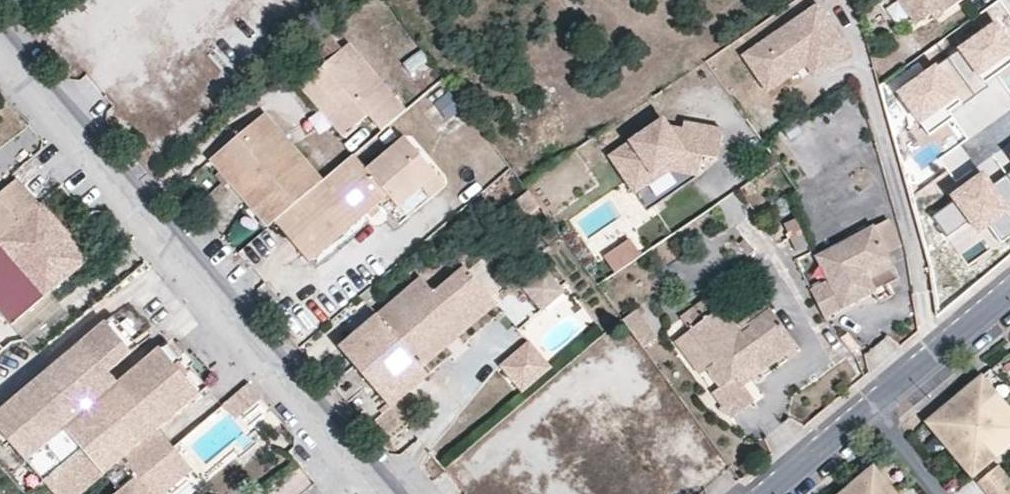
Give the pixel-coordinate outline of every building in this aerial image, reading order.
[(933,15),(941,9),(945,14),(965,0),(900,0),(918,26),(933,15)] [(820,4),(744,56),(763,83),(802,56),(810,68),(819,81),(855,56),(820,4)] [(941,9),(933,15),(936,20),(945,14),(941,9)] [(948,59),(976,97),(988,88),(985,83),(1009,65),(1009,55),(1009,54),(1009,42),(997,24),(948,59)] [(377,130),(402,108),(347,40),(309,73),(351,124),(366,114),(377,130)] [(420,48),(402,60),(414,75),(431,63),(420,48)] [(810,68),(802,56),(763,83),(771,95),(810,68)] [(961,107),(976,97),(948,59),(898,94),(929,136),(953,119),(948,113),(960,105),(961,107)] [(338,135),(351,124),(309,73),(295,84),(338,135)] [(781,128),(799,176),(872,149),(855,101),(781,128)] [(263,113),(208,159),(264,227),(270,221),(319,180),(263,113)] [(678,138),(665,120),(612,156),(637,193),(658,179),(655,174),(668,165),(671,170),(700,175),(704,156),(718,159),(724,129),(686,122),(683,139),(678,138)] [(683,139),(685,129),(672,130),(678,138),(683,139)] [(352,150),(319,180),(270,221),(304,262),(376,205),(389,195),(398,205),(434,176),(403,139),(366,167),(352,150)] [(655,174),(658,179),(671,170),(668,165),(655,174)] [(445,188),(434,176),(398,205),(389,195),(376,205),(396,228),(445,188)] [(1009,176),(992,187),(984,176),(968,187),(971,191),(957,201),(935,217),(950,238),(973,221),(991,224),(1004,242),(1009,237),(1009,178),(1009,176)] [(39,205),(17,179),(0,193),(0,237),(39,205)] [(971,191),(968,187),(954,197),(957,201),(971,191)] [(541,204),(529,188),(515,199),(527,215),(541,204)] [(0,237),(49,295),(88,261),(39,205),(0,237)] [(789,244),(803,241),(797,216),(783,219),(789,244)] [(888,219),(874,226),(887,252),(901,244),(888,219)] [(991,224),(973,221),(981,232),(991,224)] [(887,252),(874,226),(816,256),(829,282),(811,291),(825,318),(877,291),(876,290),(871,279),(895,267),(887,252)] [(602,252),(614,271),(640,254),(628,235),(602,252)] [(13,326),(49,295),(0,237),(0,311),(13,326)] [(541,308),(564,286),(542,264),(520,285),(541,308)] [(472,318),(492,301),(463,265),(432,291),(419,275),(339,345),(391,405),(426,374),(419,365),(407,349),(442,318),(448,324),(465,310),(472,318)] [(900,277),(895,267),(871,279),(876,290),(900,277)] [(680,318),(690,331),(717,311),(707,298),(680,318)] [(767,305),(737,327),(742,334),(750,328),(748,325),(771,309),(767,305)] [(622,315),(643,343),(655,334),(634,306),(622,315)] [(748,325),(750,328),(742,334),(737,327),(723,307),(717,311),(690,331),(714,364),(707,369),(721,387),(713,393),(732,419),(755,403),(743,386),(798,346),(771,309),(748,325)] [(448,324),(442,318),(407,349),(419,365),(472,318),(465,310),(448,324)] [(121,384),(112,372),(143,347),(117,316),(0,412),(36,454),(43,448),(59,467),(82,448),(104,474),(121,461),(135,478),(119,492),(116,493),(165,493),(193,471),(160,430),(209,388),(172,342),(121,384)] [(707,369),(714,364),(690,331),(675,342),(699,375),(707,369)] [(502,370),(522,392),(548,369),(529,347),(502,370)] [(954,399),(978,428),(1007,404),(984,376),(954,399)] [(978,428),(954,399),(926,423),(949,451),(978,428)] [(1001,456),(1009,449),(1009,408),(1007,404),(978,428),(1001,456)] [(608,414),(598,425),(649,477),(659,467),(608,414)] [(1001,456),(978,428),(949,451),(972,480),(1001,456)] [(59,467),(43,448),(36,454),(52,474),(59,467)] [(135,478),(121,461),(104,474),(119,492),(135,478)] [(850,493),(897,493),(898,493),(874,465),(845,489),(850,493)] [(978,483),(987,493),(1009,493),(1009,483),(998,468),(978,483)]
